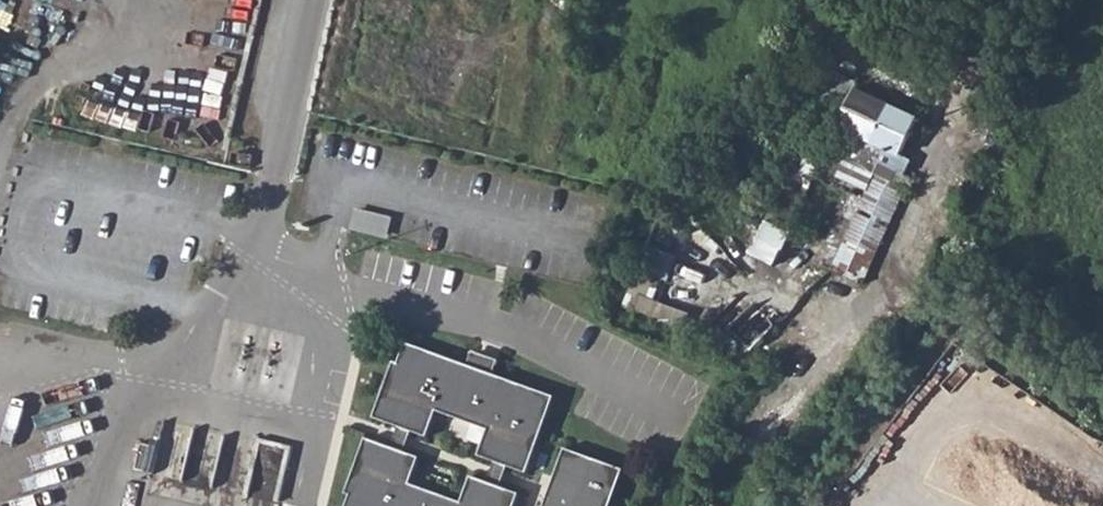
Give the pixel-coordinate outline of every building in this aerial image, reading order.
[(847,77),(844,82),(853,87),(855,81),(847,77)] [(838,125),(900,155),(918,118),(853,91),(838,125)] [(839,247),(832,268),(881,166),(871,162),(832,244),(839,247)] [(864,284),(907,177),(882,164),(881,166),(832,268),(864,284)] [(417,219),(380,209),(374,230),(411,240),(417,219)] [(627,300),(691,322),(711,266),(675,254),(684,226),(657,216),(627,300)] [(764,220),(755,254),(782,262),(791,228),(764,220)] [(759,296),(722,329),(745,354),(782,320),(759,296)] [(528,471),(553,394),(491,374),(495,363),(469,354),(465,365),(403,344),(396,365),(391,363),(372,420),(395,427),(409,432),(427,438),(435,414),(486,432),(479,455),(491,459),(504,463),(528,471)] [(409,432),(395,427),(388,450),(401,455),(409,432)] [(180,447),(164,443),(157,469),(173,473),(180,447)] [(364,443),(346,499),(351,500),(349,505),(516,505),(520,495),(497,487),(484,483),(471,478),(463,501),(411,484),(419,461),(401,455),(388,450),(364,443)] [(565,446),(545,505),(611,505),(625,465),(565,446)] [(504,463),(491,459),(484,483),(497,487),(504,463)]
